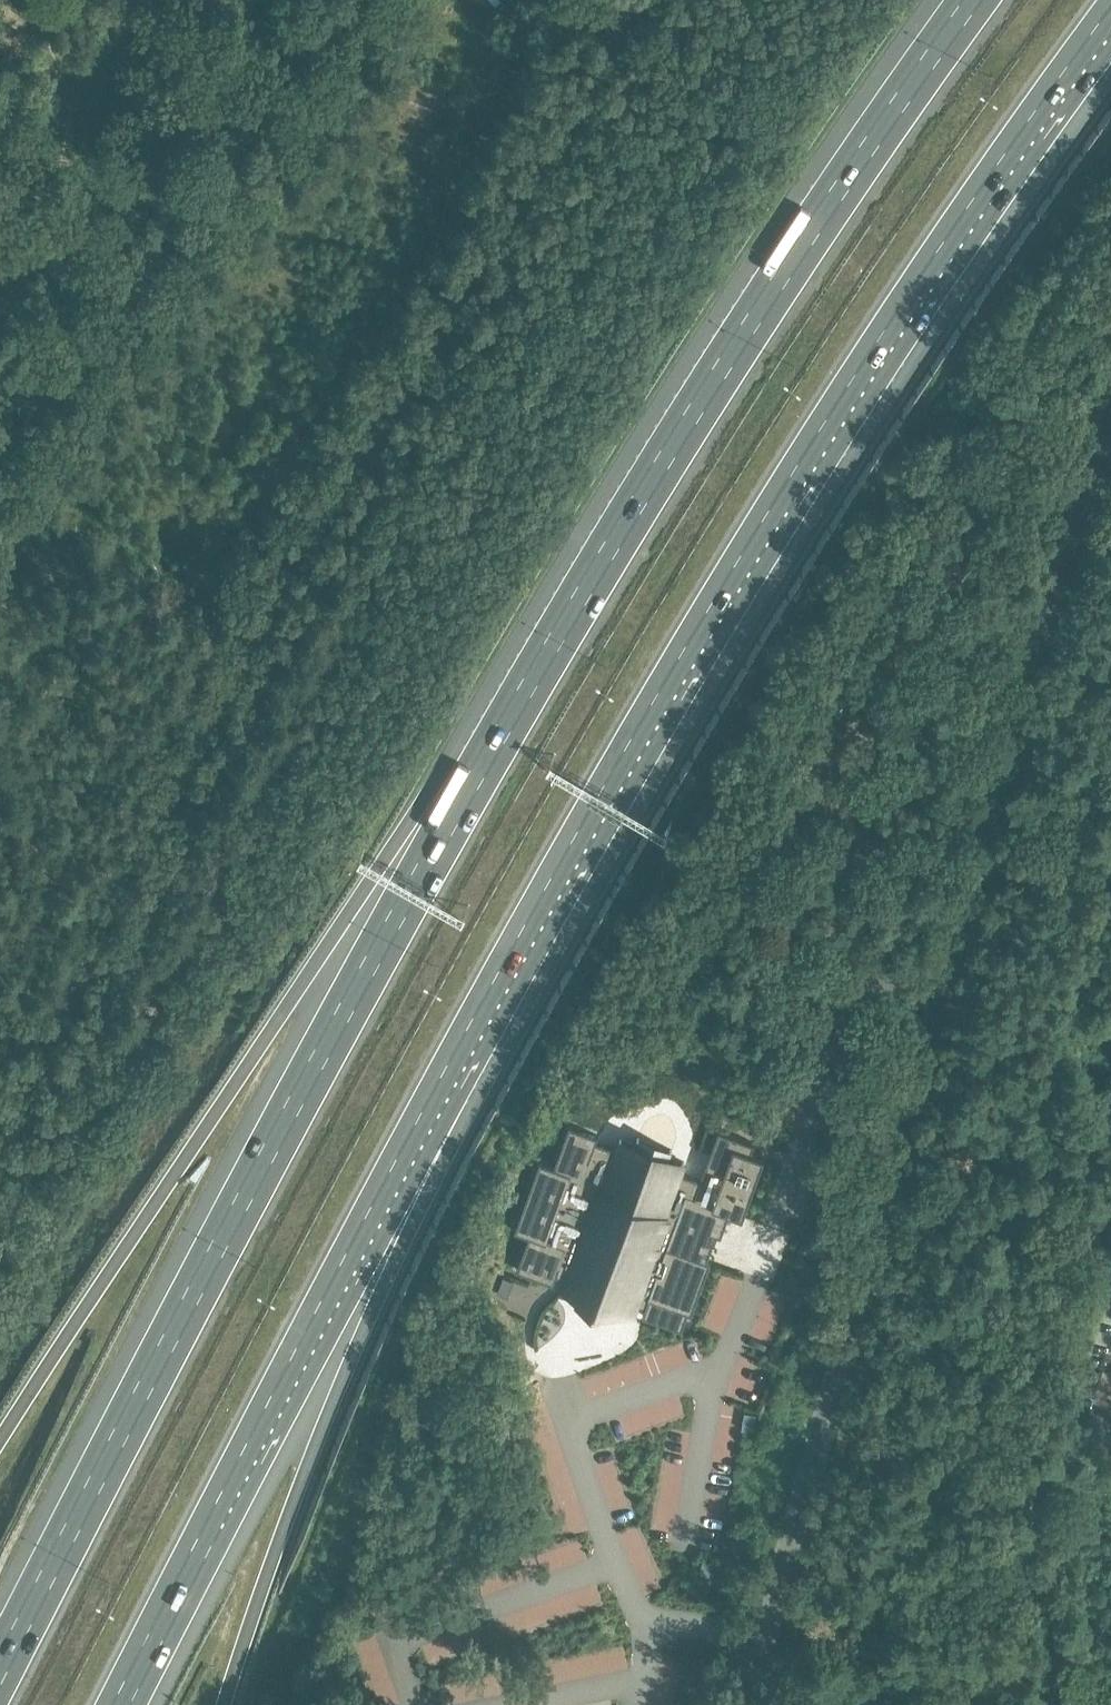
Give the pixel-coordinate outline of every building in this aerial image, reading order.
[(540,1162),(515,1230),(530,1235),(517,1269),(554,1283),(557,1274),(564,1276),(561,1285),(580,1292),(575,1305),(612,1318),(617,1305),(637,1312),(640,1304),(646,1307),(643,1315),(682,1329),(689,1312),(693,1313),(712,1261),(708,1259),(714,1242),(710,1241),(713,1233),(718,1234),(721,1236),(730,1212),(743,1217),(765,1157),(752,1152),(755,1143),(755,1142),(719,1130),(702,1179),(683,1172),(686,1162),(619,1137),(616,1148),(597,1141),(599,1135),(570,1125),(555,1167),(540,1162)] [(714,1563),(704,1559),(699,1573),(709,1576),(714,1563)]
